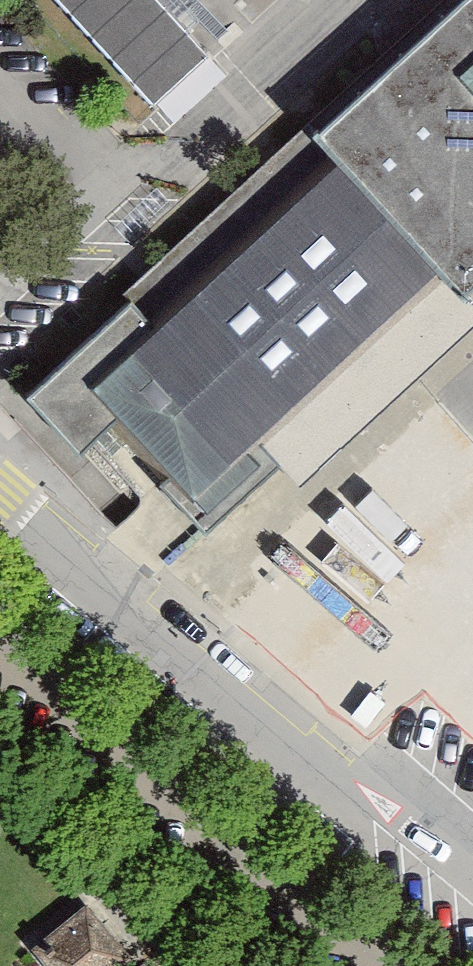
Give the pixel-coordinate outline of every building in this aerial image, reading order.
[(27,394),(73,444),(111,409),(164,467),(149,482),(196,532),(268,465),(301,500),(472,340),(472,0),(452,0),(27,394)] [(171,119),(240,58),(188,0),(64,0),(171,119)] [(28,955),(36,965),(127,965),(89,912),(28,955)]
